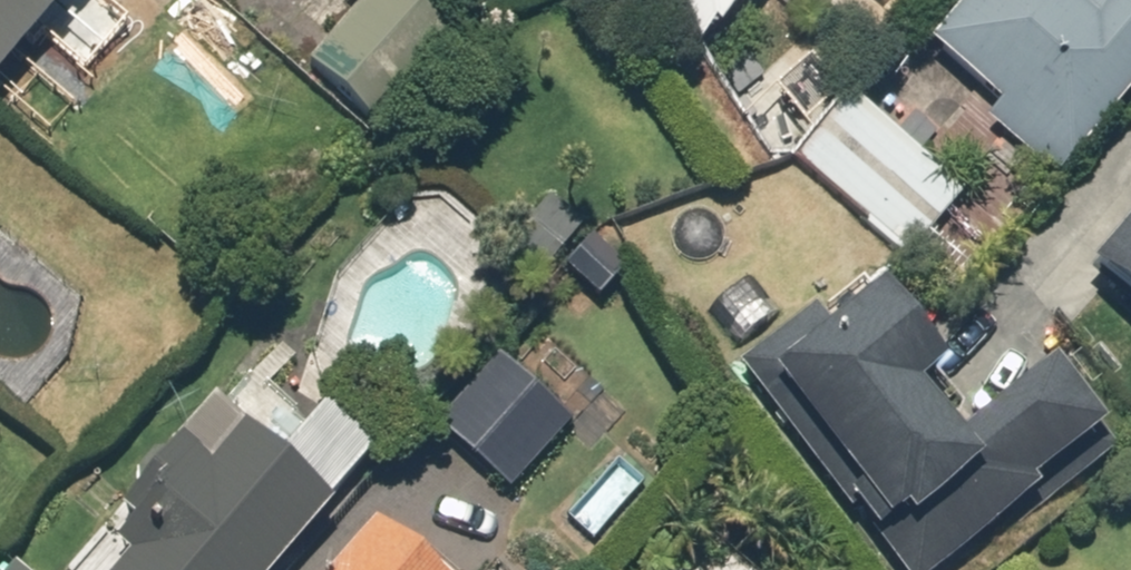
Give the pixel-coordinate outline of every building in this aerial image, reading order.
[(46,69),(75,96),(135,29),(101,0),(0,0),(0,121),(46,69)] [(300,72),(369,132),(447,45),(396,0),(364,0),(300,72)] [(920,53),(989,111),(976,126),(1048,186),(1130,88),(1130,0),(966,0),(920,53)] [(959,196),(848,101),(792,165),(903,260),(959,196)] [(1130,339),(1130,220),(1072,287),(1130,339)] [(1084,442),(1037,380),(965,434),(875,316),(776,390),(912,569),(913,569),(1084,442)] [(487,358),(427,429),(505,494),(565,424),(487,358)] [(371,447),(321,405),(270,464),(203,408),(65,569),(267,569),(371,447)] [(352,542),(328,569),(386,569),(352,542)]
